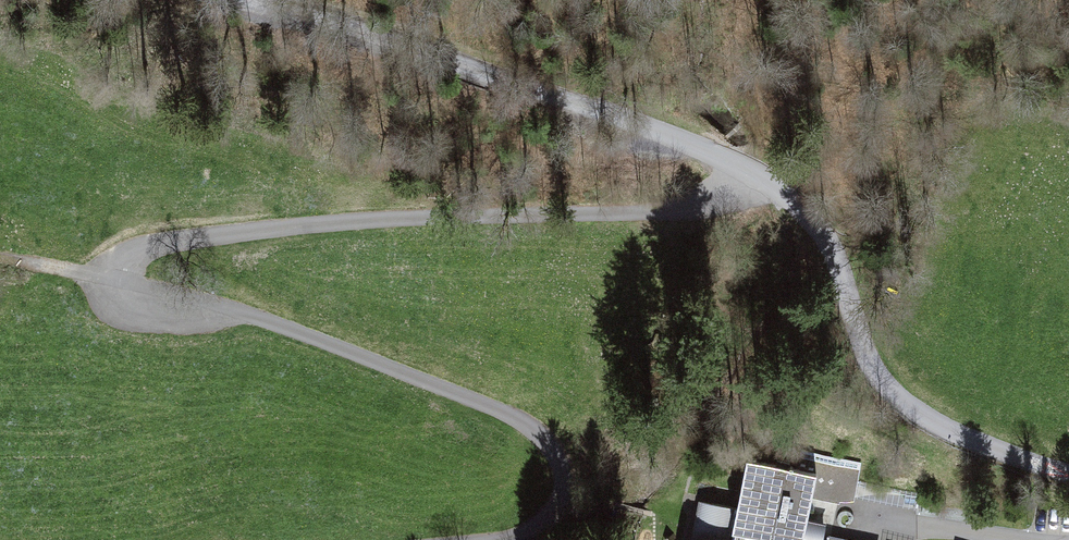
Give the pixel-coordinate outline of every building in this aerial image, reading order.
[(749,458),(737,509),(703,502),(695,539),(800,539),(809,495),(838,501),(838,499),(853,499),(860,462),(800,450),(797,468),(749,458)]
